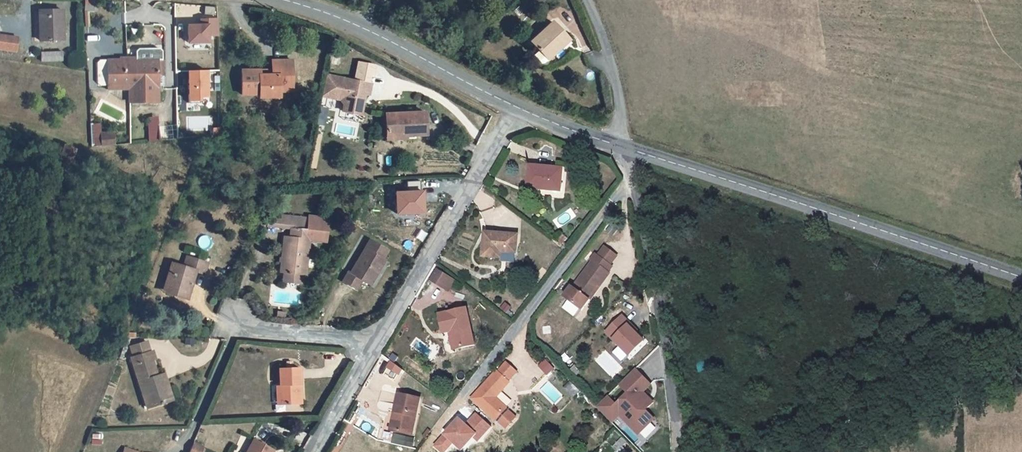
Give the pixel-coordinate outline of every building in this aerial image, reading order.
[(62,10),(49,10),(49,15),(39,16),(39,41),(63,40),(62,10)] [(73,14),(63,14),(64,39),(74,39),(73,14)] [(211,39),(211,32),(222,31),(222,14),(205,15),(205,21),(190,21),(191,39),(211,39)] [(529,41),(543,57),(565,37),(551,21),(529,41)] [(19,40),(0,37),(0,51),(17,54),(19,40)] [(568,40),(565,37),(543,57),(546,60),(568,40)] [(160,60),(161,85),(165,84),(164,51),(162,49),(141,50),(138,52),(139,60),(160,60)] [(63,61),(63,53),(42,53),(42,61),(63,61)] [(111,86),(141,85),(141,103),(161,103),(161,85),(160,60),(139,60),(110,61),(111,86)] [(278,62),(277,73),(247,73),(247,97),(265,97),(265,100),(286,100),(285,94),(298,93),(298,62),(278,62)] [(358,80),(372,83),(373,74),(376,75),(377,65),(361,62),(358,80)] [(204,104),(204,97),(212,97),(211,70),(191,71),(193,104),(204,104)] [(329,75),(325,97),(344,100),(347,104),(346,111),(365,115),(368,93),(372,94),(374,83),(372,83),(358,80),(329,75)] [(132,104),(141,103),(141,85),(111,86),(110,90),(132,90),(132,104)] [(332,108),(323,107),(321,118),(330,119),(332,108)] [(429,111),(389,113),(390,139),(411,138),(411,135),(430,134),(429,111)] [(164,136),(162,114),(154,115),(156,136),(164,136)] [(330,119),(321,118),(320,125),(328,126),(330,119)] [(104,137),(106,148),(118,147),(117,135),(104,137)] [(570,186),(570,166),(548,165),(538,165),(537,188),(554,189),(554,186),(570,186)] [(412,181),(413,192),(402,192),(403,213),(407,213),(426,212),(429,212),(428,191),(427,191),(426,180),(412,181)] [(273,227),(296,228),(300,228),(300,218),(277,217),(273,227)] [(288,274),(293,274),(310,275),(313,275),(313,266),(314,259),(320,259),(321,253),(314,252),(315,239),(333,240),(334,218),(314,217),(314,219),(300,218),(300,228),(296,228),(296,237),(290,236),(288,274)] [(526,251),(527,232),(493,231),(492,255),(510,256),(510,250),(526,251)] [(377,241),(357,273),(367,280),(376,285),(397,253),(377,241)] [(611,246),(604,256),(616,265),(623,256),(611,246)] [(618,266),(616,265),(604,256),(601,254),(596,260),(598,261),(579,287),(577,286),(569,297),(588,310),(595,300),(593,299),(604,285),(606,286),(616,274),(614,272),(618,266)] [(172,289),(181,292),(180,297),(195,301),(204,272),(212,274),(215,263),(193,258),(190,268),(179,265),(172,289)] [(459,289),(464,280),(448,270),(442,280),(459,289)] [(362,289),(367,280),(357,273),(355,272),(349,281),(362,289)] [(309,284),(310,275),(293,274),(292,283),(309,284)] [(595,300),(606,286),(604,285),(593,299),(595,300)] [(486,345),(478,308),(450,314),(458,353),(464,352),(464,349),(486,345)] [(643,324),(637,318),(638,316),(630,308),(615,324),(639,347),(652,332),(643,324)] [(158,392),(168,388),(164,377),(154,380),(152,375),(147,359),(153,357),(150,349),(129,356),(146,406),(161,401),(158,392)] [(538,365),(547,374),(554,368),(545,358),(538,365)] [(507,361),(496,373),(506,382),(517,371),(507,361)] [(627,378),(636,386),(625,398),(616,390),(606,401),(618,413),(625,405),(628,407),(648,426),(663,411),(654,402),(661,395),(651,385),(658,377),(643,362),(627,378)] [(298,403),(297,366),(277,367),(278,384),(278,403),(298,403)] [(154,380),(164,377),(162,371),(152,375),(154,380)] [(508,383),(506,382),(496,373),(495,372),(471,398),(495,420),(495,419),(505,429),(516,417),(506,408),(495,397),(508,383)] [(158,392),(161,401),(172,398),(168,388),(158,392)] [(398,409),(400,409),(398,428),(417,430),(422,394),(400,391),(398,409)] [(625,405),(618,413),(620,415),(628,407),(625,405)] [(472,436),(476,440),(490,425),(475,412),(464,424),(457,418),(433,445),(442,451),(452,441),(461,449),(472,436)] [(268,437),(260,451),(286,451),(288,447),(268,437)] [(195,443),(191,451),(201,451),(203,446),(195,443)]
